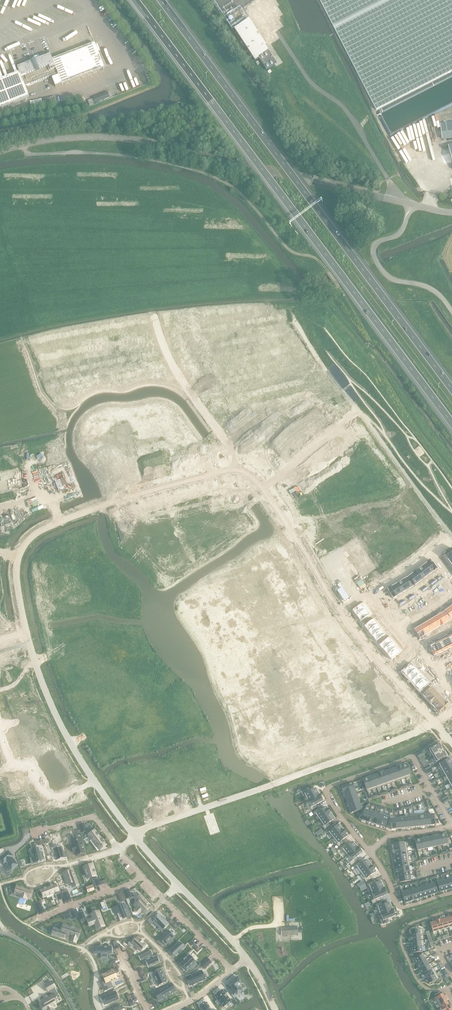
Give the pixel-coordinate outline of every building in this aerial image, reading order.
[(376,110),(451,71),(451,0),(320,0),(376,110)] [(249,19),(234,29),(255,61),(259,58),(267,70),(277,64),(269,51),(266,46),(267,46),(249,19)] [(29,97),(25,86),(58,73),(58,75),(52,78),(55,87),(62,84),(104,68),(95,43),(52,59),(50,54),(36,60),(35,59),(32,61),(32,62),(17,67),(19,72),(0,80),(0,108),(29,97)] [(108,92),(93,98),(93,99),(95,103),(110,98),(108,92)] [(55,97),(42,99),(43,105),(56,102),(55,97)] [(42,99),(30,102),(31,107),(43,105),(42,99)] [(440,124),(442,139),(451,138),(451,122),(440,124)] [(442,556),(445,561),(451,556),(451,549),(442,556)] [(431,560),(426,564),(432,572),(437,569),(431,560)] [(426,564),(422,567),(428,575),(432,572),(426,564)] [(418,570),(417,570),(424,579),(428,575),(422,567),(418,570)] [(417,570),(413,573),(419,582),(424,579),(417,570)] [(413,574),(409,577),(415,585),(419,582),(413,573),(413,574)] [(407,578),(402,581),(407,590),(412,587),(407,578)] [(402,581),(397,584),(403,593),(407,590),(402,581)] [(393,586),(398,595),(403,593),(397,584),(393,586)] [(393,586),(388,589),(393,598),(398,595),(393,586)] [(364,602),(352,610),(356,616),(368,608),(364,602)] [(368,608),(356,616),(357,616),(360,622),(372,614),(368,608)] [(444,613),(439,615),(445,624),(449,621),(444,613)] [(439,615),(435,618),(441,626),(445,624),(439,615)] [(374,618),(364,627),(368,632),(378,624),(374,618)] [(435,618),(431,620),(436,629),(440,626),(440,627),(441,626),(435,618)] [(431,620),(427,622),(432,631),(436,629),(431,620)] [(427,622),(423,625),(428,634),(432,631),(427,622)] [(378,624),(368,632),(372,637),(382,629),(378,624)] [(423,625),(419,627),(424,637),(425,636),(424,636),(428,634),(423,625)] [(419,627),(414,630),(417,635),(418,635),(420,639),(424,636),(424,637),(419,627)] [(382,629),(372,637),(376,642),(385,635),(381,630),(382,629)] [(389,637),(379,646),(383,651),(394,641),(390,636),(389,637)] [(444,639),(440,642),(444,651),(449,649),(444,639)] [(394,641),(383,651),(387,655),(398,646),(394,641)] [(435,643),(434,644),(439,654),(444,651),(440,642),(435,644),(435,643)] [(434,644),(430,647),(434,656),(439,654),(434,644)] [(398,646),(387,655),(388,657),(391,660),(393,659),(403,651),(398,646)] [(412,664),(402,673),(407,678),(417,669),(412,664)] [(417,669),(407,678),(411,682),(421,673),(417,669)] [(367,670),(360,676),(364,680),(371,674),(367,670)] [(421,673),(411,682),(415,686),(415,687),(425,678),(421,673)] [(371,674),(364,680),(368,684),(375,678),(371,674)] [(425,678),(415,687),(420,692),(430,683),(425,678)] [(379,682),(372,688),(376,692),(383,686),(379,682)] [(383,686),(376,692),(380,696),(387,690),(383,686)] [(432,687),(423,695),(428,700),(437,692),(432,687)] [(387,690),(380,696),(384,700),(391,694),(387,690)] [(437,692),(428,700),(432,705),(441,697),(437,692)] [(391,694),(384,700),(387,704),(394,698),(391,694)] [(441,697),(432,705),(433,705),(436,709),(436,710),(446,700),(445,701),(441,697)] [(394,698),(387,704),(391,709),(398,702),(394,698)] [(446,700),(436,710),(441,714),(451,705),(446,700)] [(402,706),(395,713),(399,717),(406,710),(402,706)] [(275,708),(265,712),(267,717),(277,713),(275,708)] [(406,710),(399,717),(403,721),(410,714),(406,710)] [(265,712),(257,716),(265,737),(268,743),(269,743),(279,767),(294,761),(294,762),(303,758),(298,748),(295,749),(293,743),(289,744),(283,730),(274,733),(272,728),(270,723),(267,717),(265,712)] [(277,713),(267,717),(270,723),(280,718),(277,713)] [(280,718),(270,723),(272,728),(282,724),(280,718)] [(282,724),(272,728),(274,733),(283,730),(284,729),(282,724)] [(434,747),(429,750),(433,756),(443,750),(442,747),(440,744),(434,747)] [(443,750),(433,756),(436,762),(441,759),(447,756),(445,753),(443,750)] [(439,764),(443,770),(451,765),(451,762),(450,758),(439,764)] [(407,764),(402,766),(406,778),(411,776),(407,764)] [(443,770),(446,776),(451,772),(451,765),(443,770)] [(398,767),(397,768),(401,780),(406,778),(402,766),(398,767)] [(397,768),(392,769),(396,782),(401,780),(397,768)] [(392,769),(387,771),(392,783),(396,782),(392,769)] [(387,771),(382,773),(387,785),(392,783),(387,771)] [(382,773),(378,774),(382,787),(387,785),(382,773)] [(378,774),(373,776),(377,788),(382,787),(378,774)] [(373,776),(368,778),(372,790),(377,788),(373,776)] [(368,778),(363,780),(367,792),(372,790),(368,778)] [(352,783),(342,787),(344,792),(354,789),(352,783)] [(303,792),(302,792),(304,796),(305,795),(308,800),(308,801),(319,795),(316,789),(309,792),(308,790),(308,789),(303,792)] [(354,789),(344,792),(344,793),(345,797),(356,794),(354,789)] [(356,794),(345,797),(347,803),(358,799),(356,794)] [(319,795),(308,801),(311,807),(310,807),(312,811),(317,807),(316,805),(323,801),(319,795)] [(358,799),(347,803),(349,808),(360,804),(358,799)] [(360,804),(349,808),(351,813),(362,809),(360,804)] [(318,809),(313,813),(315,816),(317,815),(320,820),(330,813),(328,809),(327,809),(326,807),(320,811),(318,809)] [(365,810),(362,820),(363,820),(367,821),(367,819),(370,811),(365,810)] [(330,813),(320,820),(324,825),(322,826),(325,830),(330,826),(328,823),(334,819),(330,813),(331,813),(330,813)] [(379,816),(376,824),(380,826),(384,816),(384,815),(383,816),(381,815),(379,814),(379,816)] [(384,816),(380,826),(385,827),(389,816),(384,815),(384,816)] [(331,827),(326,831),(328,834),(330,833),(334,838),(343,830),(339,825),(333,829),(331,827)] [(95,830),(88,835),(91,838),(98,848),(101,846),(101,847),(102,846),(105,844),(104,842),(102,839),(101,839),(95,830)] [(343,830),(334,838),(338,843),(336,844),(339,847),(344,843),(342,840),(348,836),(346,834),(343,830)] [(74,846),(72,847),(73,852),(76,851),(77,855),(85,853),(81,840),(73,842),(74,846)] [(345,844),(340,848),(346,856),(358,847),(357,847),(353,842),(347,847),(345,844)] [(55,853),(53,854),(54,858),(56,858),(57,860),(65,858),(62,846),(53,849),(54,852),(55,853)] [(358,847),(346,856),(347,857),(348,856),(352,860),(349,863),(351,866),(358,860),(357,858),(363,853),(358,847)] [(0,849),(0,860),(1,860),(4,863),(6,862),(9,865),(8,865),(11,869),(17,865),(14,861),(15,860),(8,852),(7,853),(3,848),(0,849)] [(37,849),(31,850),(34,862),(44,860),(42,852),(39,853),(39,849),(37,850),(37,849)] [(110,860),(97,864),(100,871),(107,869),(109,874),(113,872),(111,867),(112,867),(110,860)] [(360,862),(354,866),(356,869),(359,874),(360,874),(372,866),(371,866),(367,860),(362,864),(360,862)] [(92,864),(84,867),(88,879),(96,876),(92,864)] [(372,866),(360,874),(366,883),(372,879),(370,876),(376,872),(374,870),(375,870),(372,866)] [(65,873),(63,874),(67,884),(71,883),(72,885),(77,883),(74,872),(72,873),(71,871),(69,872),(69,871),(65,873)] [(373,881),(367,884),(368,888),(370,887),(372,893),(371,893),(371,894),(384,888),(383,888),(381,882),(374,884),(373,881)] [(56,884),(41,890),(43,897),(59,891),(56,884)] [(13,888),(11,895),(15,896),(16,894),(20,895),(20,898),(26,900),(27,897),(30,898),(33,891),(27,889),(25,888),(17,886),(16,889),(13,888)] [(384,888),(371,894),(373,900),(371,901),(373,904),(381,901),(380,898),(387,895),(384,888)] [(62,892),(63,895),(64,898),(70,896),(67,890),(62,892)] [(138,903),(135,905),(138,908),(137,909),(140,912),(141,911),(144,914),(149,909),(146,905),(148,903),(140,895),(137,899),(139,901),(138,902),(137,902),(138,903)] [(381,902),(375,905),(379,914),(392,909),(389,903),(383,905),(381,902)] [(119,906),(114,908),(116,914),(117,914),(117,915),(118,915),(119,917),(119,918),(123,916),(124,919),(130,916),(126,906),(123,907),(122,905),(119,906)] [(392,909),(379,914),(379,915),(381,914),(383,920),(381,921),(383,924),(389,922),(388,920),(388,919),(391,918),(395,916),(394,915),(392,909)] [(75,910),(70,912),(73,919),(78,917),(75,910)] [(93,918),(90,920),(92,925),(95,924),(96,928),(104,925),(99,911),(91,914),(93,918)] [(159,914),(152,920),(159,928),(158,929),(161,932),(162,931),(168,925),(166,923),(167,922),(164,920),(165,919),(163,917),(162,918),(159,914)] [(57,929),(55,935),(65,938),(66,934),(72,936),(71,940),(76,942),(77,938),(78,939),(81,930),(63,924),(61,930),(57,929)] [(297,927),(281,928),(281,932),(282,936),(287,936),(298,935),(297,927)] [(159,939),(165,945),(168,943),(170,944),(173,941),(171,939),(174,937),(168,930),(159,939)] [(137,937),(132,943),(135,946),(134,947),(137,949),(138,949),(141,951),(146,945),(143,943),(140,940),(137,937)] [(180,942),(171,951),(176,956),(179,954),(182,951),(185,947),(180,942)] [(112,946),(93,947),(93,954),(96,954),(101,954),(101,958),(108,958),(108,953),(112,953),(112,946)] [(150,951),(143,955),(144,959),(145,958),(146,960),(145,960),(148,967),(159,962),(156,955),(152,957),(152,955),(150,951)] [(190,955),(180,964),(186,971),(190,967),(191,968),(196,964),(195,962),(196,962),(190,955)] [(423,955),(415,959),(418,964),(426,960),(423,955)] [(208,958),(201,964),(205,968),(212,962),(208,958)] [(14,966),(8,971),(13,977),(16,974),(18,976),(23,971),(24,973),(31,967),(24,959),(15,967),(14,966)] [(426,960),(418,964),(420,969),(429,965),(426,960)] [(429,965),(420,969),(423,974),(422,974),(433,968),(431,969),(429,965)] [(433,968),(422,974),(425,979),(436,973),(433,968)] [(105,981),(102,983),(105,987),(111,984),(110,981),(117,979),(113,970),(102,975),(104,978),(103,978),(104,979),(105,981)] [(153,974),(152,974),(154,979),(155,978),(158,985),(166,982),(161,970),(153,974)] [(202,971),(189,977),(192,985),(205,979),(202,971)] [(436,973),(425,979),(426,979),(429,984),(432,982),(432,983),(435,981),(439,979),(436,973)] [(230,984),(229,984),(232,988),(229,989),(234,995),(236,993),(237,994),(241,991),(240,989),(244,986),(242,984),(238,978),(237,978),(233,981),(233,980),(230,983),(230,984)] [(41,1005),(44,1009),(53,1009),(54,1009),(53,1008),(56,1006),(55,1003),(58,1001),(57,999),(59,997),(54,988),(55,987),(52,981),(45,986),(48,992),(49,991),(51,995),(42,1000),(44,1003),(41,1005)] [(169,985),(157,991),(162,999),(173,992),(169,985)] [(222,990),(214,996),(223,1007),(231,1001),(222,990)] [(112,993),(104,996),(105,1000),(107,1004),(118,999),(115,992),(112,993)] [(441,995),(435,999),(438,1004),(447,998),(445,995),(444,993),(441,995)] [(441,1009),(450,1003),(447,998),(438,1004),(441,1009)]
